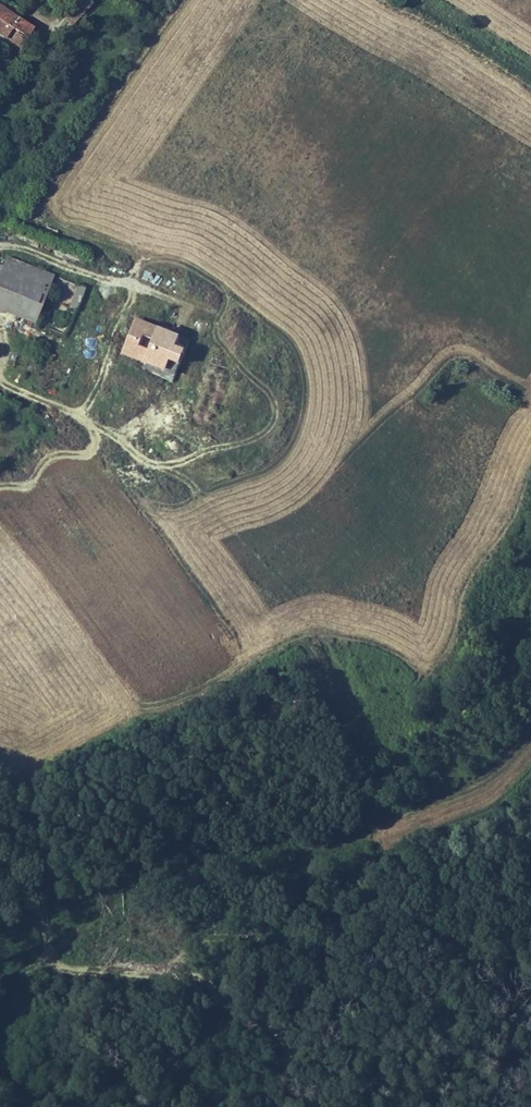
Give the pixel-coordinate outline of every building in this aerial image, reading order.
[(0,7),(0,36),(22,51),(36,31),(0,7)] [(34,325),(54,276),(10,258),(5,269),(0,266),(0,311),(34,325)] [(72,297),(69,307),(77,309),(84,288),(68,282),(64,294),(72,297)] [(191,342),(137,320),(122,356),(176,379),(191,342)]
